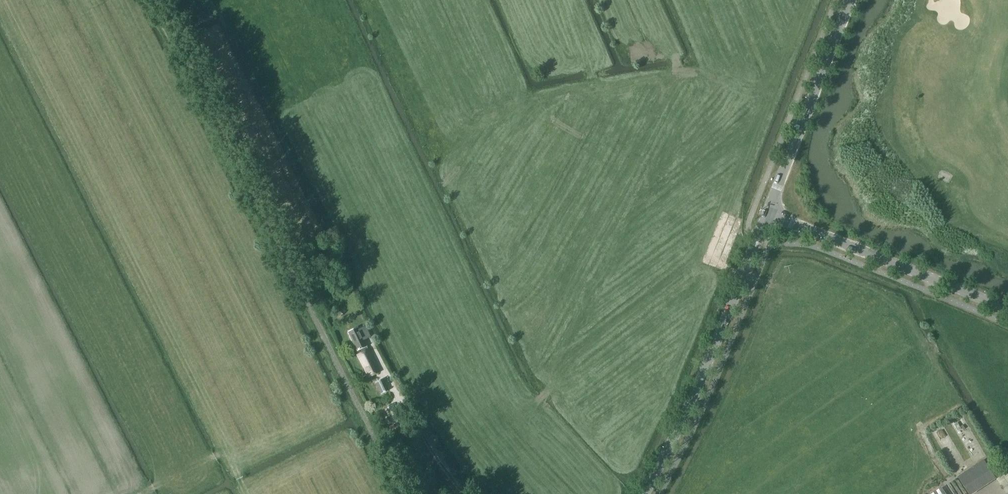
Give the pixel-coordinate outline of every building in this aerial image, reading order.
[(203,17),(205,23),(213,19),(210,14),(203,17)] [(357,355),(368,377),(379,372),(368,350),(366,347),(367,347),(364,340),(370,337),(365,327),(359,330),(358,327),(348,332),(358,354),(357,355)] [(388,391),(382,379),(375,383),(381,395),(388,391)] [(396,439),(401,445),(407,441),(402,435),(396,439)] [(995,478),(984,460),(958,477),(969,493),(995,478)]
